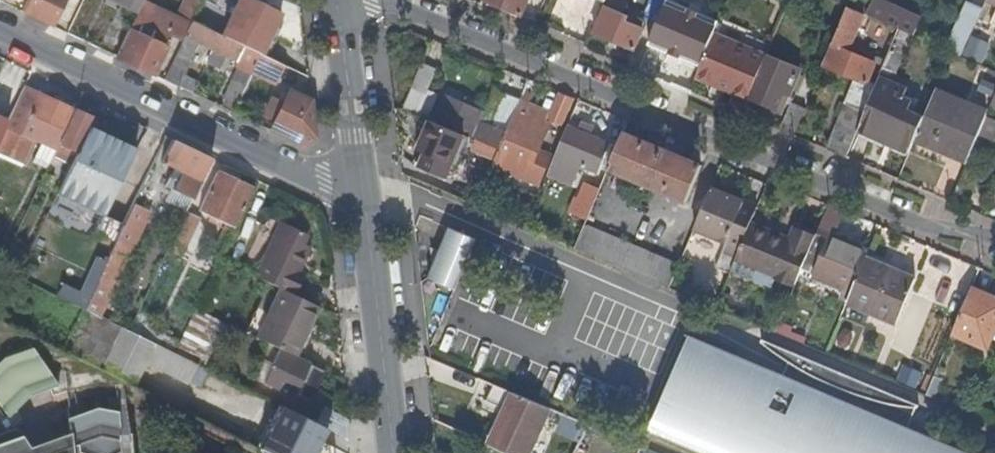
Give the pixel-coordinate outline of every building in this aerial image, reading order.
[(21,10),(49,24),(61,0),(26,0),(21,10)] [(200,0),(183,0),(175,17),(141,0),(139,4),(136,10),(114,56),(153,74),(167,44),(163,42),(167,34),(181,40),(190,21),(200,0)] [(136,10),(139,4),(141,0),(115,0),(136,10)] [(259,53),(279,11),(255,0),(238,0),(220,35),(259,53)] [(522,13),(528,0),(490,0),(522,13)] [(618,13),(624,0),(607,0),(604,7),(593,32),(635,49),(644,29),(641,28),(643,22),(632,17),(631,19),(618,13)] [(657,23),(661,14),(667,0),(651,0),(644,16),(657,23)] [(876,0),(873,0),(866,15),(914,36),(921,20),(876,0)] [(946,50),(961,56),(982,10),(966,3),(946,50)] [(826,151),(845,158),(857,132),(875,88),(866,84),(877,58),(870,56),(871,54),(856,48),(855,50),(849,48),(863,14),(848,7),(823,66),(856,81),(826,151)] [(657,23),(644,54),(682,71),(690,50),(678,45),(680,40),(665,34),(671,18),(661,14),(657,23)] [(220,35),(190,21),(181,40),(163,79),(186,90),(191,80),(182,76),(197,43),(212,50),(206,61),(218,67),(223,55),(235,61),(235,59),(239,61),(236,66),(237,67),(223,97),(235,103),(253,65),(259,53),(220,35)] [(736,88),(750,94),(766,56),(770,45),(718,23),(695,77),(734,92),(736,88)] [(895,41),(884,66),(894,70),(905,45),(895,41)] [(278,77),(284,65),(259,53),(253,65),(278,77)] [(799,70),(766,56),(750,94),(748,98),(779,111),(789,89),(791,90),(799,70)] [(436,67),(424,62),(404,109),(417,114),(436,67)] [(857,132),(908,153),(915,137),(923,118),(909,112),(912,103),(906,100),(907,97),(905,97),(907,90),(879,78),(875,88),(857,132)] [(74,111),(23,86),(17,97),(13,107),(6,121),(3,127),(35,141),(39,143),(41,144),(55,151),(59,144),(74,111)] [(290,89),(269,130),(303,146),(315,138),(310,99),(290,89)] [(6,121),(13,107),(17,97),(5,91),(0,102),(0,118),(6,121)] [(933,142),(969,157),(986,114),(935,91),(923,118),(915,137),(930,144),(930,145),(932,146),(933,142)] [(562,125),(573,98),(559,92),(549,119),(562,125)] [(446,95),(435,121),(474,138),(500,149),(520,101),(520,100),(506,93),(496,117),(492,125),(482,120),(485,112),(446,95)] [(538,109),(520,101),(500,149),(493,166),(538,184),(550,155),(536,149),(545,126),(540,123),(533,121),(538,109)] [(790,103),(778,130),(793,136),(804,109),(790,103)] [(545,112),(538,109),(533,121),(540,123),(545,112)] [(59,144),(74,152),(90,119),(74,111),(59,144)] [(496,117),(485,112),(482,120),(492,125),(496,117)] [(467,137),(430,122),(418,153),(424,155),(419,166),(450,179),(467,137)] [(579,130),(568,126),(547,175),(572,184),(579,167),(598,174),(601,166),(609,169),(618,146),(590,135),(593,128),(582,124),(579,130)] [(3,127),(0,133),(0,154),(25,165),(35,141),(3,127)] [(642,141),(624,132),(618,146),(609,169),(634,181),(688,203),(695,184),(703,165),(642,141)] [(179,171),(171,190),(190,200),(210,158),(170,139),(160,161),(174,168),(179,171)] [(966,163),(969,157),(933,142),(932,146),(931,149),(966,163)] [(55,151),(41,144),(39,143),(30,162),(47,169),(53,156),(55,151)] [(74,152),(59,144),(55,151),(53,156),(69,164),(72,158),(74,152)] [(538,184),(493,166),(489,174),(534,193),(538,184)] [(179,171),(174,168),(165,187),(171,190),(179,171)] [(250,189),(237,183),(228,178),(216,172),(198,211),(225,225),(232,228),(250,189)] [(228,178),(237,183),(239,178),(230,174),(228,178)] [(588,219),(600,191),(585,185),(579,199),(576,199),(571,212),(588,219)] [(722,253),(737,259),(753,223),(758,212),(759,208),(712,189),(695,229),(727,242),(722,253)] [(190,200),(171,190),(166,201),(185,211),(190,200)] [(147,211),(133,204),(132,205),(83,309),(98,316),(147,211)] [(802,269),(852,289),(865,258),(867,254),(832,240),(843,211),(829,205),(816,237),(802,269)] [(585,225),(588,219),(571,212),(564,226),(582,233),(585,225)] [(196,219),(184,213),(172,237),(185,243),(196,219)] [(278,223),(252,277),(279,289),(292,295),(301,276),(295,273),(307,249),(300,245),(304,236),(278,223)] [(736,262),(760,272),(779,280),(795,286),(802,269),(816,237),(795,228),(790,239),(753,223),(737,259),(736,262)] [(225,225),(221,234),(228,237),(232,228),(225,225)] [(680,265),(585,225),(582,233),(576,248),(670,288),(680,265)] [(450,229),(429,279),(457,291),(478,241),(450,229)] [(18,230),(13,241),(24,246),(29,234),(18,230)] [(213,250),(220,253),(228,237),(221,234),(213,250)] [(703,253),(706,241),(688,236),(678,273),(709,281),(715,256),(703,253)] [(915,279),(865,258),(852,289),(846,303),(896,324),(915,279)] [(760,272),(736,262),(732,273),(755,283),(758,277),(760,272)] [(779,280),(760,272),(758,277),(777,285),(779,280)] [(279,289),(265,318),(255,339),(277,350),(294,358),(317,307),(292,295),(279,289)] [(970,289),(951,333),(986,347),(993,328),(994,329),(994,299),(970,289)] [(120,328),(98,316),(83,309),(63,351),(100,370),(120,328)] [(200,367),(222,323),(194,309),(178,342),(172,354),(197,366),(200,367)] [(255,339),(265,318),(255,312),(244,334),(255,339)] [(162,334),(160,336),(132,322),(128,332),(170,353),(172,354),(178,342),(162,334)] [(189,383),(197,366),(172,354),(170,353),(128,332),(120,328),(100,370),(134,387),(146,362),(189,383)] [(780,374),(687,335),(646,431),(699,452),(966,452),(962,451),(907,428),(917,406),(851,377),(760,339),(758,341),(780,374)] [(9,416),(30,394),(57,384),(34,349),(6,359),(0,364),(0,403),(9,416)] [(293,398),(308,364),(294,358),(277,350),(270,367),(262,384),(293,398)] [(254,380),(262,384),(270,367),(262,363),(254,380)] [(918,375),(900,368),(894,381),(913,389),(918,375)] [(502,415),(496,429),(499,431),(492,448),(503,452),(530,452),(550,408),(513,392),(502,415)] [(324,429),(315,425),(278,406),(271,418),(257,448),(267,452),(327,452),(326,446),(318,442),(324,429)] [(126,413),(96,407),(66,418),(68,433),(29,447),(16,427),(0,433),(0,452),(130,452),(126,413)] [(322,410),(315,425),(324,429),(346,440),(345,421),(322,410)] [(496,429),(502,415),(498,413),(491,427),(496,429)] [(251,445),(257,448),(271,418),(266,415),(251,445)] [(584,445),(580,452),(593,452),(594,450),(584,445)]
